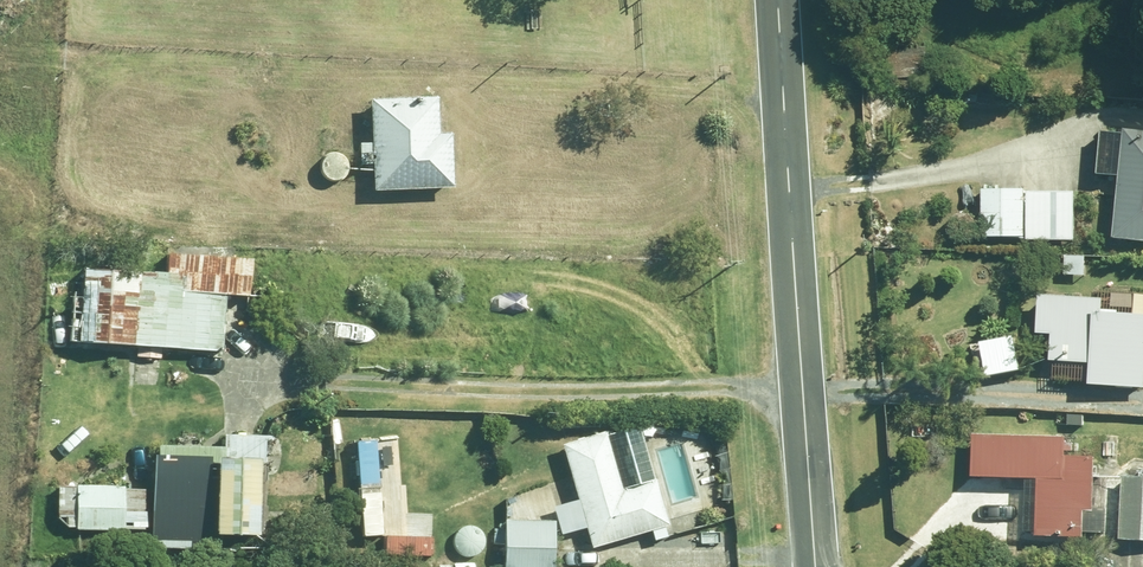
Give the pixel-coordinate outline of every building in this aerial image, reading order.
[(376,191),(452,188),(449,97),(373,100),(376,191)] [(1130,132),(1120,238),(1142,241),(1142,134),(1130,132)] [(1077,242),(1079,194),(987,190),(985,237),(1077,242)] [(252,354),(258,259),(167,254),(165,276),(76,270),(71,343),(252,354)] [(1108,299),(1044,295),(1042,334),(1057,335),(1055,359),(1098,361),(1096,384),(1142,387),(1142,314),(1107,311),(1108,299)] [(659,480),(626,489),(611,433),(567,444),(595,548),(672,527),(659,480)] [(1073,455),(1073,438),(978,435),(976,479),(1043,481),(1041,535),(1094,537),(1097,456),(1073,455)] [(264,534),(266,436),(227,436),(227,448),(162,447),(162,457),(158,456),(157,548),(197,549),(197,541),(222,541),(223,534),(264,534)] [(1129,477),(1125,539),(1142,540),(1142,478),(1129,477)] [(127,490),(127,487),(62,486),(61,516),(71,516),(70,527),(79,528),(79,530),(127,531),(127,529),(146,529),(147,491),(127,490)] [(559,524),(509,519),(504,565),(523,566),(555,566),(559,524)]
